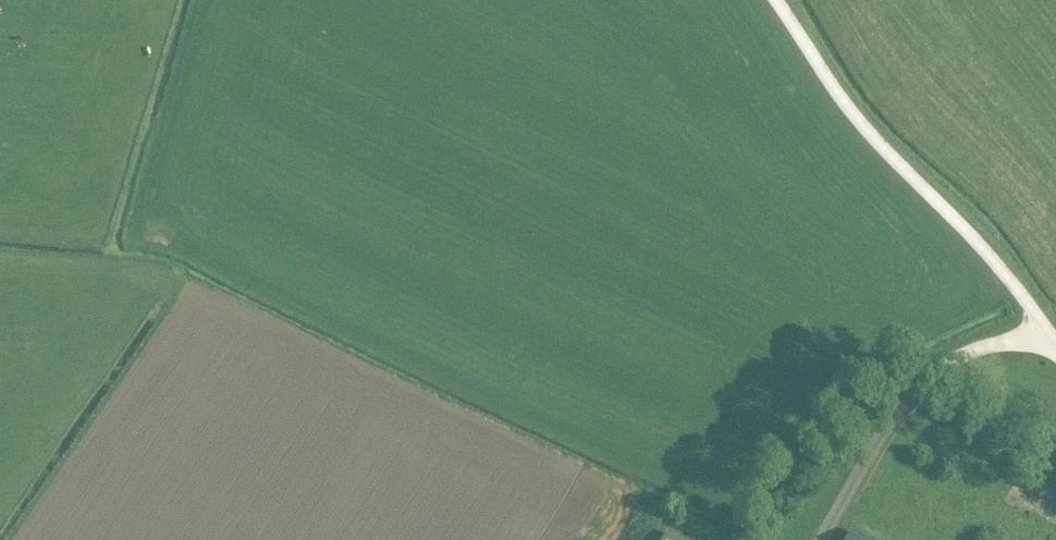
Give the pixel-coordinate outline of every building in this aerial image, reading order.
[(661,539),(684,539),(665,531),(661,539)] [(850,531),(845,539),(871,539),(850,531)]
